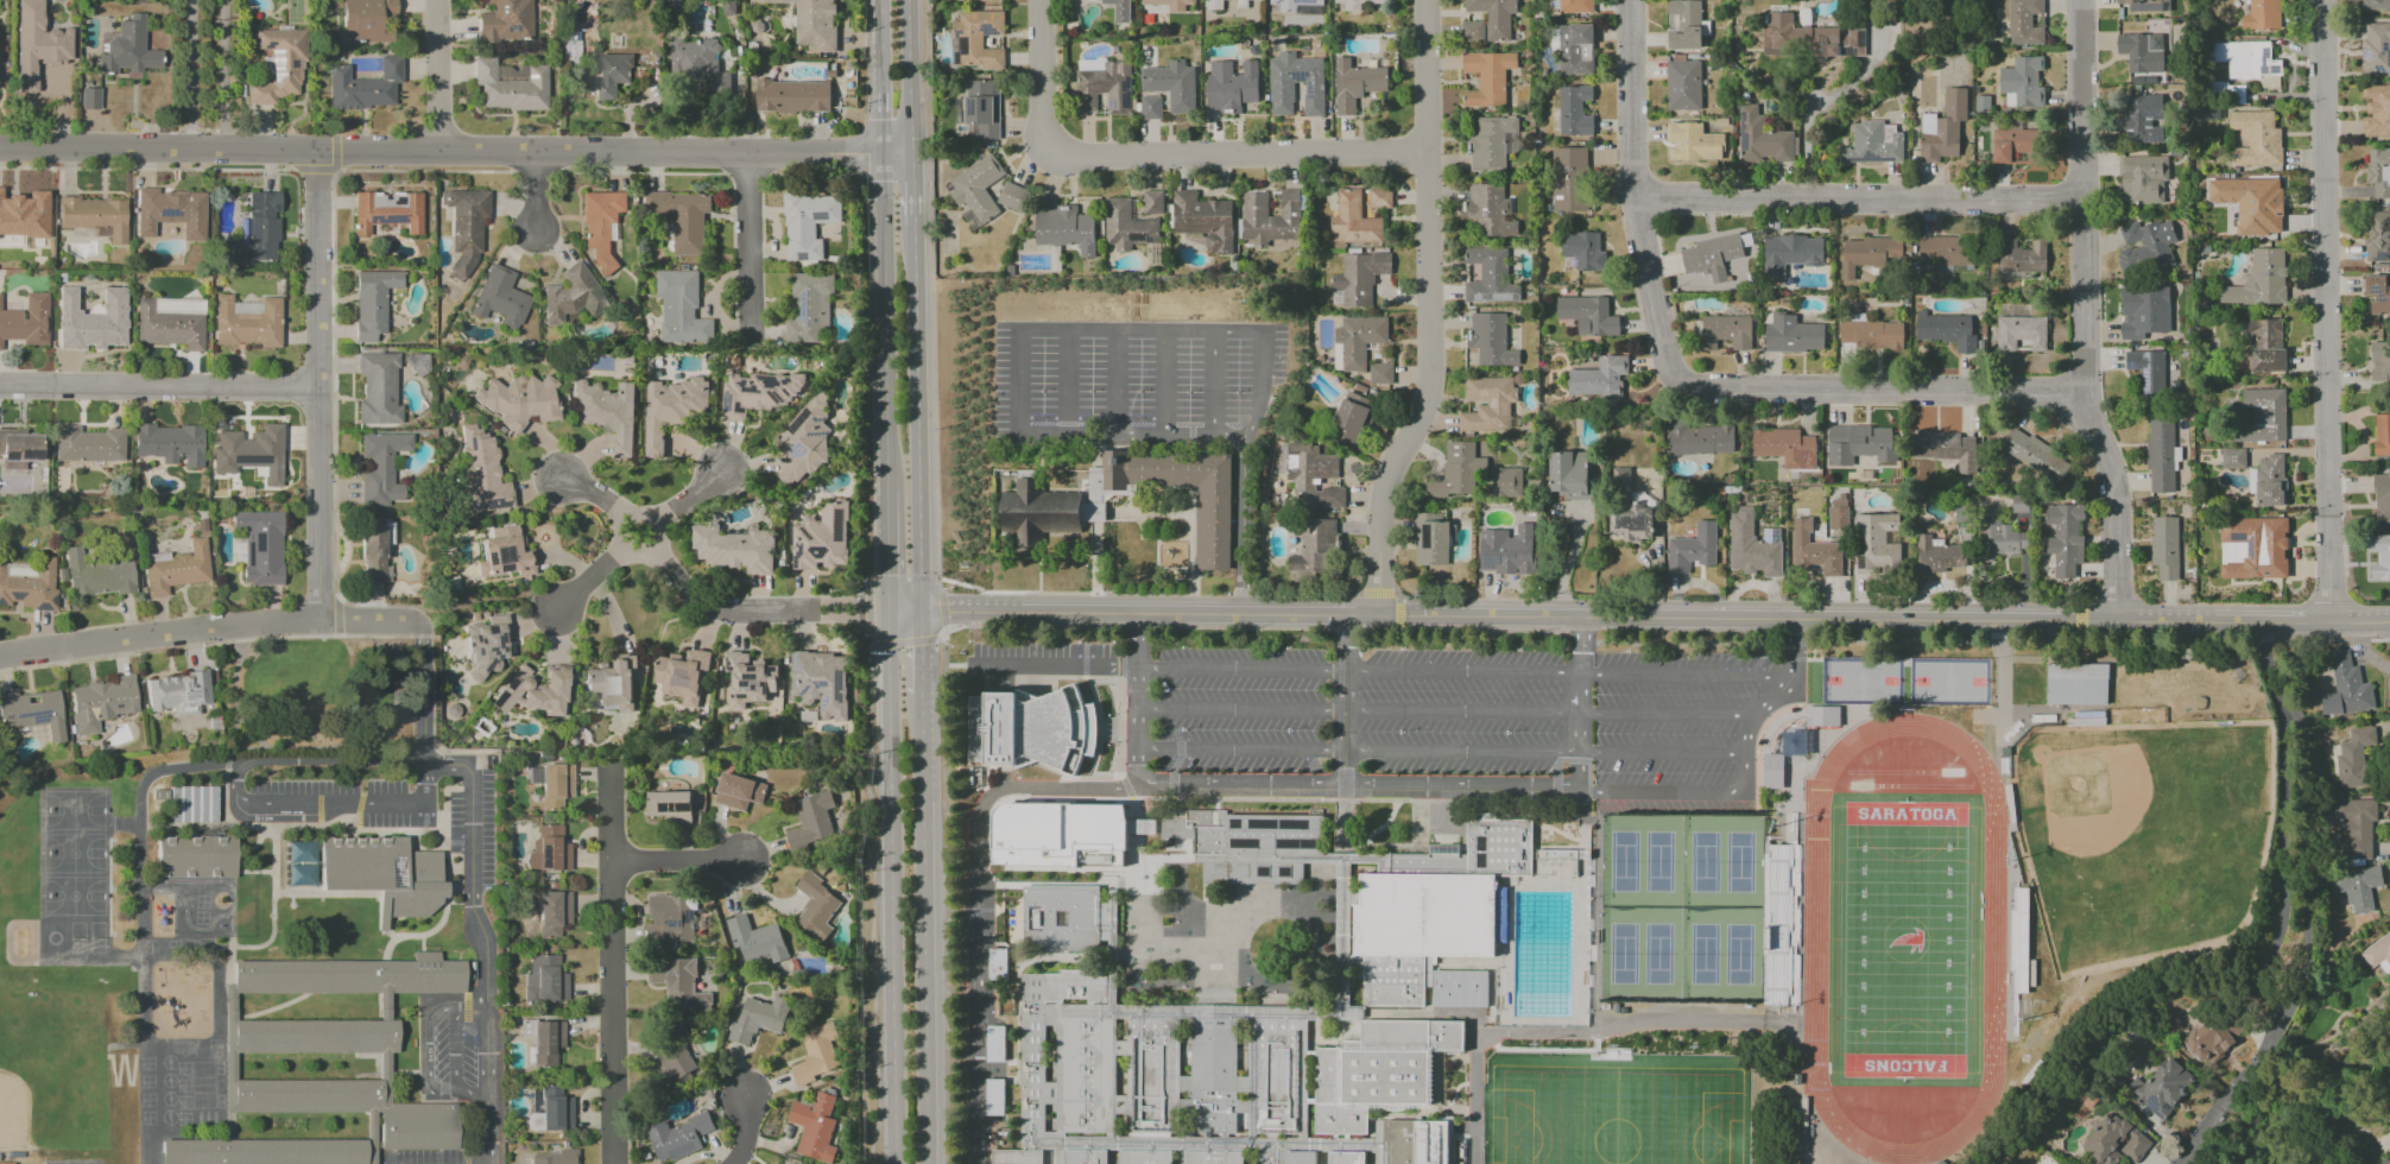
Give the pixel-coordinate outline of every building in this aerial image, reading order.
[(17,96),(36,96),(36,64),(71,64),(71,29),(43,30),(43,0),(16,0),(17,96)] [(342,35),(353,34),(353,42),(392,41),(392,28),(385,28),(385,19),(395,19),(395,0),(342,0),(342,35)] [(477,42),(532,41),(531,0),(480,0),(480,4),(492,4),(492,13),(477,13),(477,42)] [(816,45),(816,52),(835,52),(835,0),(762,0),(762,4),(795,4),(795,45),(816,45)] [(1128,24),(1129,0),(1101,0),(1101,5),(1113,5),(1113,24),(1128,24)] [(1141,5),(1168,6),(1168,12),(1183,12),(1184,5),(1194,5),(1194,0),(1141,0),(1141,5)] [(1222,10),(1222,0),(1206,0),(1206,10),(1222,10)] [(1269,5),(1279,5),(1278,12),(1295,12),(1295,6),(1322,6),(1322,0),(1269,0),(1269,5)] [(1344,4),(1344,11),(1361,11),(1361,4),(1387,5),(1387,0),(1333,0),(1333,4),(1344,4)] [(1485,12),(1485,21),(1460,21),(1460,41),(1510,41),(1510,14),(1517,14),(1517,0),(1464,0),(1464,12),(1485,12)] [(1557,13),(1592,13),(1592,0),(1557,0),(1557,13)] [(1699,0),(1693,0),(1668,0),(1669,50),(1700,49),(1699,0)] [(2009,45),(2043,44),(2042,28),(2031,28),(2031,15),(2042,14),(2042,0),(2007,0),(2009,45)] [(2170,12),(2170,0),(2115,0),(2115,4),(2127,4),(2127,13),(2170,12)] [(2250,16),(2240,16),(2241,29),(2279,29),(2279,0),(2250,0),(2250,16)] [(2361,10),(2389,11),(2389,0),(2361,0),(2361,10)] [(1003,11),(958,11),(958,22),(951,22),(952,68),(1004,67),(1004,49),(983,49),(982,36),(1004,36),(1003,11)] [(1863,57),(1864,29),(1793,28),(1793,13),(1768,12),(1768,25),(1763,25),(1762,56),(1863,57)] [(144,50),(144,13),(128,13),(128,21),(117,21),(117,38),(106,38),(106,54),(98,54),(98,74),(117,75),(117,68),(127,69),(127,78),(141,78),(141,68),(161,68),(161,51),(144,50)] [(1592,24),(1558,25),(1559,75),(1593,74),(1592,24)] [(2361,24),(2362,74),(2389,74),(2389,24),(2361,24)] [(254,29),(254,50),(270,50),(270,84),(247,83),(247,104),(274,105),(274,98),(301,98),(302,30),(254,29)] [(2116,34),(2115,54),(2127,54),(2127,73),(2162,74),(2163,35),(2116,34)] [(670,78),(712,78),(712,94),(730,94),(729,72),(717,72),(717,55),(719,55),(719,40),(669,40),(670,78)] [(2269,41),(2210,43),(2211,62),(2228,62),(2228,79),(2281,77),(2281,60),(2270,60),(2269,41)] [(1323,58),(1295,58),(1295,52),(1278,52),(1278,59),(1270,59),(1270,115),(1293,115),(1293,83),(1303,83),(1303,116),(1323,116),(1323,58)] [(1461,74),(1478,74),(1478,91),(1462,91),(1462,106),(1505,106),(1505,69),(1517,69),(1517,53),(1461,54),(1461,74)] [(631,54),(597,54),(597,101),(615,101),(615,83),(631,83),(631,54)] [(393,108),(393,83),(401,83),(400,55),(379,56),(379,79),(348,80),(348,66),(328,66),(329,109),(393,108)] [(546,109),(545,65),(525,66),(525,81),(494,81),(493,57),(473,58),(473,86),(481,86),(481,110),(546,109)] [(1388,67),(1350,67),(1350,57),(1335,57),(1335,116),(1355,116),(1355,93),(1388,93),(1388,67)] [(2043,106),(2043,87),(2037,87),(2037,71),(2043,71),(2042,57),(2013,57),(2013,68),(1998,68),(1999,94),(2005,93),(2005,107),(2043,106)] [(1131,115),(1131,62),(1106,62),(1106,60),(1077,60),(1077,112),(1097,112),(1097,95),(1106,95),(1106,115),(1131,115)] [(1195,113),(1194,67),(1185,68),(1185,60),(1167,60),(1168,67),(1140,68),(1140,92),(1169,91),(1169,114),(1195,113)] [(1700,110),(1699,60),(1665,61),(1666,110),(1700,110)] [(1207,112),(1241,112),(1240,103),(1259,102),(1257,61),(1242,61),(1242,75),(1232,75),(1232,61),(1206,62),(1207,112)] [(965,138),(999,139),(999,81),(966,80),(965,138)] [(755,112),(830,113),(830,82),(756,81),(755,112)] [(2361,99),(2366,99),(2366,116),(2362,116),(2362,138),(2389,137),(2389,85),(2361,85),(2361,99)] [(1593,135),(1592,116),(1583,116),(1582,101),(1592,101),(1592,86),(1558,87),(1559,136),(1593,135)] [(99,110),(99,88),(81,88),(81,109),(99,110)] [(1958,157),(1958,121),(1965,121),(1966,89),(1944,88),(1944,116),(1920,115),(1919,162),(1938,162),(1938,157),(1958,157)] [(2159,94),(2124,95),(2125,115),(2117,115),(2118,143),(2164,142),(2164,126),(2160,126),(2159,94)] [(1161,96),(1140,96),(1141,119),(1161,119),(1161,96)] [(1738,162),(1760,162),(1760,160),(1792,160),(1792,132),(1763,132),(1764,115),(1756,115),(1757,106),(1739,106),(1738,162)] [(2227,112),(2228,130),(2248,130),(2248,148),(2232,148),(2233,166),(2281,166),(2281,128),(2274,128),(2273,111),(2227,112)] [(1505,171),(1505,152),(1518,152),(1518,117),(1476,117),(1476,136),(1466,136),(1466,157),(1470,157),(1470,171),(1505,171)] [(1722,134),(1702,134),(1701,122),(1666,123),(1666,145),(1668,145),(1669,161),(1723,160),(1722,134)] [(1900,162),(1900,122),(1851,123),(1851,148),(1836,148),(1837,163),(1900,162)] [(1992,128),(1992,164),(2037,164),(2037,127),(1992,128)] [(1586,147),(1551,148),(1552,212),(1588,212),(1586,147)] [(2367,183),(2373,183),(2373,199),(2389,198),(2389,149),(2366,150),(2367,183)] [(949,180),(955,189),(949,194),(958,207),(965,202),(980,225),(1000,212),(984,189),(1005,174),(991,153),(949,180)] [(2120,204),(2163,204),(2162,180),(2167,180),(2167,156),(2119,157),(2120,204)] [(2281,179),(2207,179),(2207,204),(2236,204),(2236,236),(2281,235),(2281,179)] [(1031,194),(1006,182),(996,202),(1021,214),(1031,194)] [(1518,236),(1518,221),(1509,221),(1509,200),(1504,200),(1504,184),(1468,184),(1468,199),(1460,199),(1460,220),(1477,220),(1477,236),(1518,236)] [(28,191),(28,197),(2,197),(2,188),(0,188),(0,236),(47,237),(48,191),(28,191)] [(136,188),(137,237),(154,237),(154,223),(182,223),(182,240),(205,239),(205,191),(156,192),(156,188),(136,188)] [(1391,208),(1390,188),(1368,189),(1368,209),(1391,208)] [(1300,240),(1299,189),(1280,190),(1280,217),(1267,217),(1266,192),(1242,192),(1242,244),(1266,244),(1266,240),(1300,240)] [(1383,242),(1382,216),(1361,217),(1360,189),(1336,189),(1337,216),(1330,217),(1330,234),(1337,233),(1337,243),(1383,242)] [(1173,234),(1205,233),(1205,255),(1233,254),(1232,200),(1196,201),(1196,190),(1172,191),(1173,234)] [(488,191),(439,191),(439,207),(451,207),(451,253),(451,279),(478,280),(478,218),(488,218),(488,191)] [(1143,191),(1142,215),(1163,215),(1164,191),(1143,191)] [(421,193),(386,193),(354,192),(353,236),(369,236),(369,224),(406,224),(406,235),(421,235),(421,193)] [(582,193),(583,249),(596,249),(596,273),(611,273),(611,224),(617,223),(617,213),(626,213),(626,192),(582,193)] [(248,193),(247,244),(230,244),(230,260),(277,261),(278,215),(279,215),(279,193),(248,193)] [(673,256),(703,255),(702,213),(710,213),(710,193),(644,194),(644,214),(672,214),(673,256)] [(785,261),(823,261),(822,239),(815,239),(815,224),(841,223),(840,195),(784,195),(785,261)] [(1158,220),(1131,221),(1130,198),(1104,199),(1105,245),(1115,244),(1115,251),(1131,251),(1131,244),(1159,244),(1158,220)] [(125,245),(125,199),(59,199),(59,227),(109,227),(109,245),(125,245)] [(1035,246),(1079,245),(1079,259),(1094,259),(1094,215),(1076,215),(1076,208),(1034,209),(1035,246)] [(2369,238),(2364,238),(2364,262),(2389,261),(2389,212),(2368,212),(2369,238)] [(2123,279),(2173,263),(2167,245),(2176,242),(2169,218),(2138,228),(2137,222),(2118,228),(2124,248),(2114,251),(2123,279)] [(1679,249),(1684,276),(1708,271),(1711,285),(1726,282),(1722,262),(1755,256),(1750,231),(1693,242),(1694,247),(1679,249)] [(1599,232),(1561,232),(1561,258),(1575,258),(1575,271),(1605,271),(1605,252),(1599,252),(1599,232)] [(1823,266),(1823,237),(1763,236),(1763,275),(1784,275),(1784,265),(1823,266)] [(1918,257),(1935,258),(1935,264),(1971,266),(1972,238),(1919,236),(1918,257)] [(1854,265),(1902,266),(1902,239),(1842,238),(1841,280),(1854,281),(1854,265)] [(2045,239),(2030,239),(2031,249),(2015,249),(2015,238),(1996,239),(1997,276),(2045,274),(2045,239)] [(1464,282),(1464,302),(1520,303),(1520,285),(1507,285),(1508,248),(1463,248),(1463,264),(1480,264),(1479,282),(1464,282)] [(2218,286),(2218,305),(2284,305),(2284,248),(2249,248),(2249,287),(2218,286)] [(1391,275),(1390,254),(1342,255),(1342,275),(1330,276),(1330,291),(1342,291),(1343,308),(1373,307),(1372,275),(1391,275)] [(543,288),(545,325),(555,324),(563,319),(562,314),(573,313),(582,308),(589,319),(607,307),(603,299),(603,297),(579,260),(558,273),(565,285),(565,286),(543,288)] [(470,316),(484,320),(487,311),(501,316),(498,326),(518,333),(530,296),(509,290),(515,272),(487,263),(470,316)] [(401,271),(354,272),(355,342),(376,342),(376,334),(385,334),(385,289),(402,288),(401,271)] [(712,319),(697,319),(697,271),(655,271),(655,298),(661,298),(661,343),(712,343),(712,319)] [(784,343),(828,343),(828,295),(833,295),(833,274),(792,273),(791,320),(785,320),(784,343)] [(2368,276),(2368,315),(2382,315),(2382,322),(2389,321),(2389,276),(2368,276)] [(2168,333),(2169,287),(2121,286),(2121,322),(2120,322),(2119,340),(2144,340),(2144,332),(2168,333)] [(57,348),(91,349),(91,350),(103,350),(104,346),(125,346),(126,288),(102,288),(101,314),(76,313),(76,288),(58,287),(57,348)] [(47,293),(24,293),(24,310),(0,310),(0,350),(2,350),(2,340),(22,340),(22,345),(47,345),(47,293)] [(214,344),(259,345),(259,348),(279,348),(280,298),(260,298),(260,303),(232,303),(232,294),(215,294),(214,344)] [(1556,320),(1576,320),(1577,336),(1619,336),(1619,317),(1608,317),(1608,297),(1556,297),(1556,320)] [(136,343),(182,345),(181,352),(202,352),(204,315),(153,313),(154,299),(137,298),(136,343)] [(1955,354),(1975,354),(1976,335),(1970,334),(1971,316),(1925,315),(1925,311),(1915,310),(1914,341),(1955,342),(1955,354)] [(1467,349),(1478,349),(1478,366),(1519,366),(1519,351),(1505,351),(1506,314),(1468,313),(1467,349)] [(1795,323),(1795,313),(1770,313),(1770,324),(1765,324),(1764,351),(1823,352),(1824,324),(1795,323)] [(1366,372),(1365,343),(1387,343),(1386,317),(1341,318),(1341,327),(1333,327),(1334,372),(1366,372)] [(1702,350),(1716,350),(1716,340),(1731,340),(1731,351),(1751,350),(1751,317),(1701,317),(1702,350)] [(2045,352),(2046,318),(1996,317),(1996,351),(2045,352)] [(2282,319),(2238,320),(2238,334),(2249,334),(2249,373),(2283,372),(2282,319)] [(1902,322),(1838,323),(1838,342),(1855,342),(1855,349),(1903,349),(1902,322)] [(2369,377),(2389,377),(2389,343),(2370,343),(2369,377)] [(2163,350),(2124,352),(2125,370),(2139,369),(2140,405),(2165,404),(2163,350)] [(401,424),(401,406),(396,406),(396,351),(357,352),(357,375),(362,375),(363,401),(357,401),(357,424),(401,424)] [(427,355),(410,355),(410,374),(427,374),(427,355)] [(1627,355),(1598,356),(1598,369),(1567,370),(1568,398),(1620,397),(1620,375),(1627,375),(1627,355)] [(1368,385),(1392,385),(1392,365),(1369,364),(1368,385)] [(558,420),(556,401),(549,395),(558,384),(544,374),(538,382),(529,375),(525,380),(520,376),(511,377),(503,387),(491,377),(481,389),(472,390),(473,399),(490,413),(498,412),(499,424),(513,435),(529,415),(538,422),(558,420)] [(806,375),(723,374),(722,419),(745,420),(746,409),(794,410),(794,391),(805,392),(806,375)] [(1515,378),(1465,377),(1465,403),(1476,403),(1476,413),(1458,413),(1458,432),(1510,432),(1510,405),(1515,406),(1515,378)] [(646,382),(644,458),(663,458),(663,425),(683,426),(684,417),(707,417),(708,378),(688,378),(688,383),(646,382)] [(634,382),(618,382),(617,392),(598,391),(598,384),(583,384),(583,381),(573,380),(571,423),(599,424),(599,433),(614,433),(613,459),(632,459),(634,382)] [(2241,390),(2241,409),(2251,408),(2251,424),(2233,424),(2233,442),(2285,441),(2284,389),(2241,390)] [(1359,451),(1375,401),(1343,391),(1327,441),(1359,451)] [(772,444),(791,460),(776,478),(785,485),(795,485),(805,473),(812,473),(821,463),(828,462),(825,424),(821,420),(827,414),(819,408),(833,392),(815,394),(772,444)] [(2389,456),(2389,415),(2373,415),(2374,456),(2389,456)] [(2173,493),(2173,418),(2147,419),(2148,493),(2173,493)] [(201,469),(202,427),(154,426),(154,424),(135,424),(134,456),(161,456),(161,464),(180,465),(180,468),(201,469)] [(282,424),(261,424),(261,432),(252,432),(252,439),(241,439),(241,432),(217,432),(217,446),(212,446),(212,473),(235,473),(235,467),(265,467),(265,487),(281,487),(282,424)] [(510,508),(508,483),(497,483),(494,437),(480,438),(479,424),(459,425),(466,511),(510,508)] [(1733,424),(1669,425),(1669,455),(1733,453),(1733,424)] [(55,461),(123,462),(124,431),(78,430),(79,426),(55,426),(55,461)] [(1875,456),(1875,465),(1894,465),(1896,427),(1827,426),(1826,466),(1852,466),(1852,456),(1875,456)] [(2057,486),(2071,464),(2013,426),(1999,448),(2057,486)] [(1815,469),(1815,436),(1799,436),(1798,429),(1751,430),(1751,457),(1782,456),(1783,470),(1815,469)] [(0,430),(0,456),(1,456),(1,470),(25,471),(26,460),(40,460),(41,435),(26,434),(26,430),(0,430)] [(1957,460),(1956,475),(1974,475),(1975,435),(1910,432),(1910,458),(1957,460)] [(360,505),(398,505),(397,452),(412,451),(411,434),(359,435),(360,457),(370,457),(370,472),(360,472),(360,505)] [(1475,442),(1444,442),(1444,477),(1426,477),(1426,496),(1475,497),(1475,472),(1487,472),(1487,458),(1475,458),(1475,442)] [(1344,489),(1317,489),(1317,479),(1337,479),(1337,454),(1317,455),(1317,443),(1286,443),(1286,481),(1293,481),(1293,509),(1344,508),(1344,489)] [(2244,450),(2221,450),(2220,468),(2244,468),(2244,450)] [(1087,505),(1087,468),(1102,468),(1102,451),(1126,451),(1126,454),(1228,454),(1228,571),(1194,571),(1195,496),(1197,496),(1197,487),(1128,487),(1128,495),(1102,495),(1102,505),(1087,505)] [(1549,451),(1548,492),(1562,492),(1562,500),(1587,500),(1588,452),(1549,451)] [(2284,456),(2255,456),(2256,506),(2285,506),(2284,456)] [(1491,497),(1522,497),(1522,468),(1491,468),(1491,497)] [(1651,540),(1651,505),(1629,505),(1629,468),(1613,468),(1613,510),(1609,510),(1609,535),(1621,536),(1621,540),(1651,540)] [(2373,472),(2374,523),(2389,523),(2389,472),(2373,472)] [(1001,491),(1001,532),(1013,532),(1013,545),(1042,545),(1042,532),(1080,532),(1080,521),(1105,521),(1105,505),(1102,505),(1087,505),(1081,505),(1081,493),(1043,493),(1043,479),(1013,479),(1013,491),(1001,491)] [(1844,577),(1845,497),(1828,497),(1828,543),(1810,543),(1810,518),(1793,518),(1793,568),(1821,568),(1821,577),(1844,577)] [(792,569),(816,569),(816,566),(846,566),(846,502),(820,502),(820,518),(803,518),(803,525),(792,525),(792,569)] [(2053,579),(2074,579),(2074,564),(2082,564),(2083,536),(2077,536),(2077,521),(2083,521),(2083,505),(2045,505),(2044,525),(2053,525),(2053,538),(2045,538),(2045,554),(2053,554),(2053,579)] [(1781,529),(1762,529),(1763,542),(1753,542),(1753,509),(1729,509),(1729,572),(1763,572),(1763,577),(1781,577),(1781,529)] [(281,585),(281,513),(231,513),(231,527),(243,528),(243,585),(281,585)] [(1413,565),(1448,566),(1449,540),(1454,540),(1455,523),(1441,523),(1442,514),(1415,513),(1413,565)] [(1899,544),(1885,544),(1885,532),(1898,532),(1898,514),(1855,514),(1855,574),(1900,573),(1899,544)] [(2157,581),(2178,581),(2176,517),(2149,517),(2150,566),(2156,566),(2157,581)] [(2286,578),(2286,518),(2218,518),(2219,543),(2233,543),(2234,562),(2219,562),(2219,579),(2286,578)] [(1287,572),(1326,572),(1327,552),(1334,553),(1335,519),(1301,519),(1300,556),(1287,556),(1287,572)] [(1994,554),(2024,554),(2024,532),(2011,532),(2011,525),(2000,524),(2000,520),(1980,520),(1980,562),(1994,562),(1994,554)] [(361,583),(391,583),(390,521),(360,522),(361,583)] [(1715,563),(1715,521),(1695,521),(1695,539),(1667,539),(1667,575),(1688,575),(1688,563),(1715,563)] [(1480,536),(1480,571),(1493,571),(1493,576),(1514,576),(1514,565),(1532,565),(1532,523),(1516,523),(1516,536),(1480,536)] [(535,574),(532,550),(521,551),(518,524),(488,528),(489,538),(481,539),(483,560),(476,561),(478,577),(516,572),(517,576),(535,574)] [(691,525),(692,549),(697,549),(697,565),(745,565),(745,574),(773,574),(773,529),(748,530),(748,534),(717,534),(717,525),(691,525)] [(1917,573),(1946,572),(1946,567),(1963,567),(1963,545),(1930,546),(1930,535),(1916,535),(1917,573)] [(2389,580),(2389,536),(2367,536),(2367,553),(2376,553),(2377,565),(2369,565),(2369,581),(2389,580)] [(209,582),(206,538),(189,539),(189,553),(169,555),(169,552),(144,554),(147,598),(168,596),(167,585),(209,582)] [(69,598),(135,592),(131,559),(83,564),(81,547),(65,548),(69,598)] [(20,606),(20,610),(54,611),(56,557),(37,557),(36,577),(5,577),(5,560),(0,560),(0,605),(20,606)] [(511,657),(506,614),(486,616),(487,624),(464,627),(470,683),(485,681),(484,672),(500,670),(498,658),(511,657)] [(707,651),(686,649),(685,655),(668,654),(668,658),(656,656),(653,683),(662,684),(661,695),(682,698),(681,707),(701,709),(707,651)] [(2370,682),(2361,684),(2358,666),(2351,667),(2348,650),(2328,653),(2334,692),(2319,694),(2323,717),(2375,709),(2370,682)] [(729,711),(744,711),(744,702),(766,702),(766,693),(776,693),(777,666),(764,666),(764,661),(750,660),(750,653),(724,652),(724,672),(730,672),(729,711)] [(845,722),(846,654),(790,653),(790,697),(803,697),(802,702),(820,702),(819,719),(833,720),(833,722),(845,722)] [(2108,665),(2046,663),(2045,704),(2107,705),(2108,665)] [(569,669),(545,667),(544,688),(536,687),(530,695),(532,680),(527,677),(530,672),(520,664),(489,705),(503,715),(512,703),(522,704),(522,709),(544,710),(544,716),(562,717),(563,705),(565,702),(566,690),(567,689),(569,669)] [(149,712),(173,709),(173,717),(198,714),(197,705),(210,704),(207,672),(146,678),(149,712)] [(74,736),(98,734),(97,721),(114,719),(113,714),(137,712),(134,678),(69,684),(74,736)] [(972,697),(989,697),(989,692),(1014,694),(1018,690),(1042,698),(1076,685),(1085,707),(1095,704),(1099,716),(1100,732),(1099,746),(1095,758),(1085,754),(1076,777),(1039,761),(1018,771),(1012,765),(988,766),(988,761),(969,761),(972,697)] [(47,725),(49,744),(64,743),(59,690),(16,695),(16,692),(0,693),(0,730),(47,725)] [(1804,726),(1839,727),(1839,707),(1804,706),(1804,726)] [(2348,729),(2349,741),(2336,742),(2339,788),(2366,786),(2364,749),(2376,748),(2374,727),(2348,729)] [(1782,789),(1782,755),(1762,755),(1762,788),(1782,789)] [(540,765),(541,811),(561,810),(561,798),(573,798),(572,764),(540,765)] [(748,803),(762,805),(766,783),(720,773),(714,804),(746,811),(748,803)] [(171,787),(217,787),(217,823),(171,823),(171,787)] [(664,816),(664,825),(691,825),(690,791),(645,793),(646,817),(664,816)] [(800,828),(785,831),(789,853),(834,843),(826,810),(834,808),(830,792),(793,800),(800,828)] [(2376,800),(2333,800),(2332,817),(2341,817),(2341,830),(2333,830),(2333,858),(2371,859),(2371,821),(2376,821),(2376,800)] [(992,818),(991,861),(993,863),(1077,866),(1077,849),(1125,849),(1126,820),(1123,805),(1007,803),(1001,804),(997,809),(993,812),(992,818)] [(1162,811),(1162,840),(1196,840),(1196,854),(1202,854),(1202,885),(1304,885),(1304,856),(1322,856),(1323,810),(1309,810),(1309,816),(1227,816),(1227,811),(1162,811)] [(1424,1006),(1365,1006),(1365,956),(1354,956),(1354,905),(1361,905),(1361,875),(1391,874),(1391,854),(1467,855),(1468,814),(1498,814),(1498,820),(1534,821),(1532,878),(1494,877),(1494,957),(1424,956),(1424,1006)] [(569,871),(570,844),(561,844),(562,825),(537,825),(537,853),(526,852),(525,870),(569,871)] [(158,836),(235,837),(235,878),(158,878),(158,836)] [(321,839),(407,839),(409,853),(441,854),(441,879),(409,879),(407,891),(391,891),(321,891),(321,839)] [(1537,850),(1537,877),(1577,877),(1577,852),(1537,850)] [(2374,912),(2370,888),(2382,886),(2379,866),(2323,875),(2325,887),(2332,886),(2333,894),(2346,892),(2349,916),(2374,912)] [(821,943),(832,929),(825,923),(841,902),(819,885),(821,881),(808,870),(794,888),(810,900),(793,922),(821,943)] [(1025,887),(1100,887),(1100,953),(1025,951),(1025,887)] [(391,917),(391,891),(449,892),(448,918),(391,917)] [(569,891),(521,892),(522,912),(538,912),(538,939),(559,938),(559,924),(571,924),(569,891)] [(693,943),(693,895),(648,895),(648,923),(646,923),(647,943),(693,943)] [(777,923),(750,931),(745,914),(725,921),(733,949),(739,947),(744,963),(768,956),(770,963),(788,958),(777,923)] [(2358,952),(2369,969),(2386,958),(2389,964),(2389,930),(2358,952)] [(988,979),(1005,979),(1006,949),(988,949),(988,979)] [(558,955),(530,956),(530,975),(523,975),(524,1001),(567,1000),(566,974),(559,974),(558,955)] [(711,994),(694,993),(695,960),(648,959),(647,984),(667,984),(667,1010),(711,1011),(711,994)] [(235,963),(466,962),(466,995),(235,995),(235,963)] [(1045,1005),(1108,1005),(1108,970),(1060,970),(1060,974),(1045,974),(1045,1005)] [(1433,970),(1433,1008),(1487,1008),(1488,972),(1433,970)] [(1023,974),(1045,974),(1045,1005),(1044,1151),(1020,1151),(1023,974)] [(730,1041),(749,1047),(754,1027),(781,1035),(791,1001),(773,996),(771,1005),(742,997),(730,1041)] [(2181,1040),(2201,1067),(2244,1036),(2225,1009),(2181,1040)] [(1057,1018),(1115,1019),(1114,1133),(1057,1132),(1057,1018)] [(1127,1019),(1181,1019),(1180,1133),(1127,1133),(1127,1019)] [(236,1021),(398,1023),(398,1052),(236,1051),(236,1021)] [(563,1021),(519,1022),(519,1038),(532,1038),(533,1068),(556,1067),(556,1049),(564,1049),(563,1021)] [(789,1065),(795,1084),(849,1067),(834,1021),(799,1033),(807,1059),(789,1065)] [(1248,1021),(1308,1021),(1308,1138),(1248,1138),(1248,1021)] [(1317,1050),(1316,1134),(1367,1134),(1367,1106),(1380,1107),(1381,1109),(1393,1113),(1404,1112),(1404,1107),(1430,1107),(1430,1052),(1465,1052),(1465,1023),(1362,1021),(1361,1043),(1342,1043),(1342,1051),(1317,1050)] [(1004,1027),(986,1026),(985,1062),(1003,1063),(1004,1027)] [(1193,1026),(1191,1134),(1235,1134),(1237,1026),(1193,1026)] [(651,1047),(663,1069),(654,1073),(665,1092),(700,1074),(685,1045),(691,1042),(685,1029),(651,1047)] [(2146,1085),(2134,1077),(2123,1093),(2165,1121),(2195,1077),(2165,1056),(2146,1085)] [(235,1082),(384,1082),(384,1111),(235,1111),(235,1082)] [(572,1130),(572,1097),(561,1097),(561,1086),(529,1086),(530,1131),(572,1130)] [(795,1155),(832,1163),(836,1148),(828,1147),(834,1120),(829,1119),(834,1096),(815,1092),(812,1106),(793,1101),(788,1123),(802,1126),(795,1155)] [(391,1105),(391,1150),(460,1150),(464,1150),(464,1106),(391,1105)] [(2109,1110),(2079,1147),(2093,1158),(2088,1163),(2112,1163),(2120,1153),(2134,1163),(2135,1163),(2151,1143),(2109,1110)] [(697,1136),(714,1129),(707,1112),(668,1128),(666,1121),(645,1129),(658,1163),(662,1163),(702,1148),(697,1136)] [(1449,1122),(1385,1122),(1385,1163),(1449,1163),(1449,1122)] [(163,1163),(368,1163),(367,1140),(163,1140),(163,1163)] [(576,1151),(529,1152),(530,1163),(576,1163),(576,1151)] [(1044,1151),(1044,1163),(993,1163),(993,1151),(1020,1151),(1044,1151)] [(1107,1151),(1107,1163),(1065,1163),(1066,1151),(1107,1151)] [(1121,1163),(1171,1163),(1171,1152),(1121,1152),(1121,1163)] [(1244,1152),(1184,1152),(1184,1163),(1244,1163),(1244,1152)] [(1317,1153),(1317,1163),(1258,1163),(1258,1153),(1317,1153)] [(1366,1153),(1366,1163),(1330,1163),(1330,1153),(1366,1153)]
